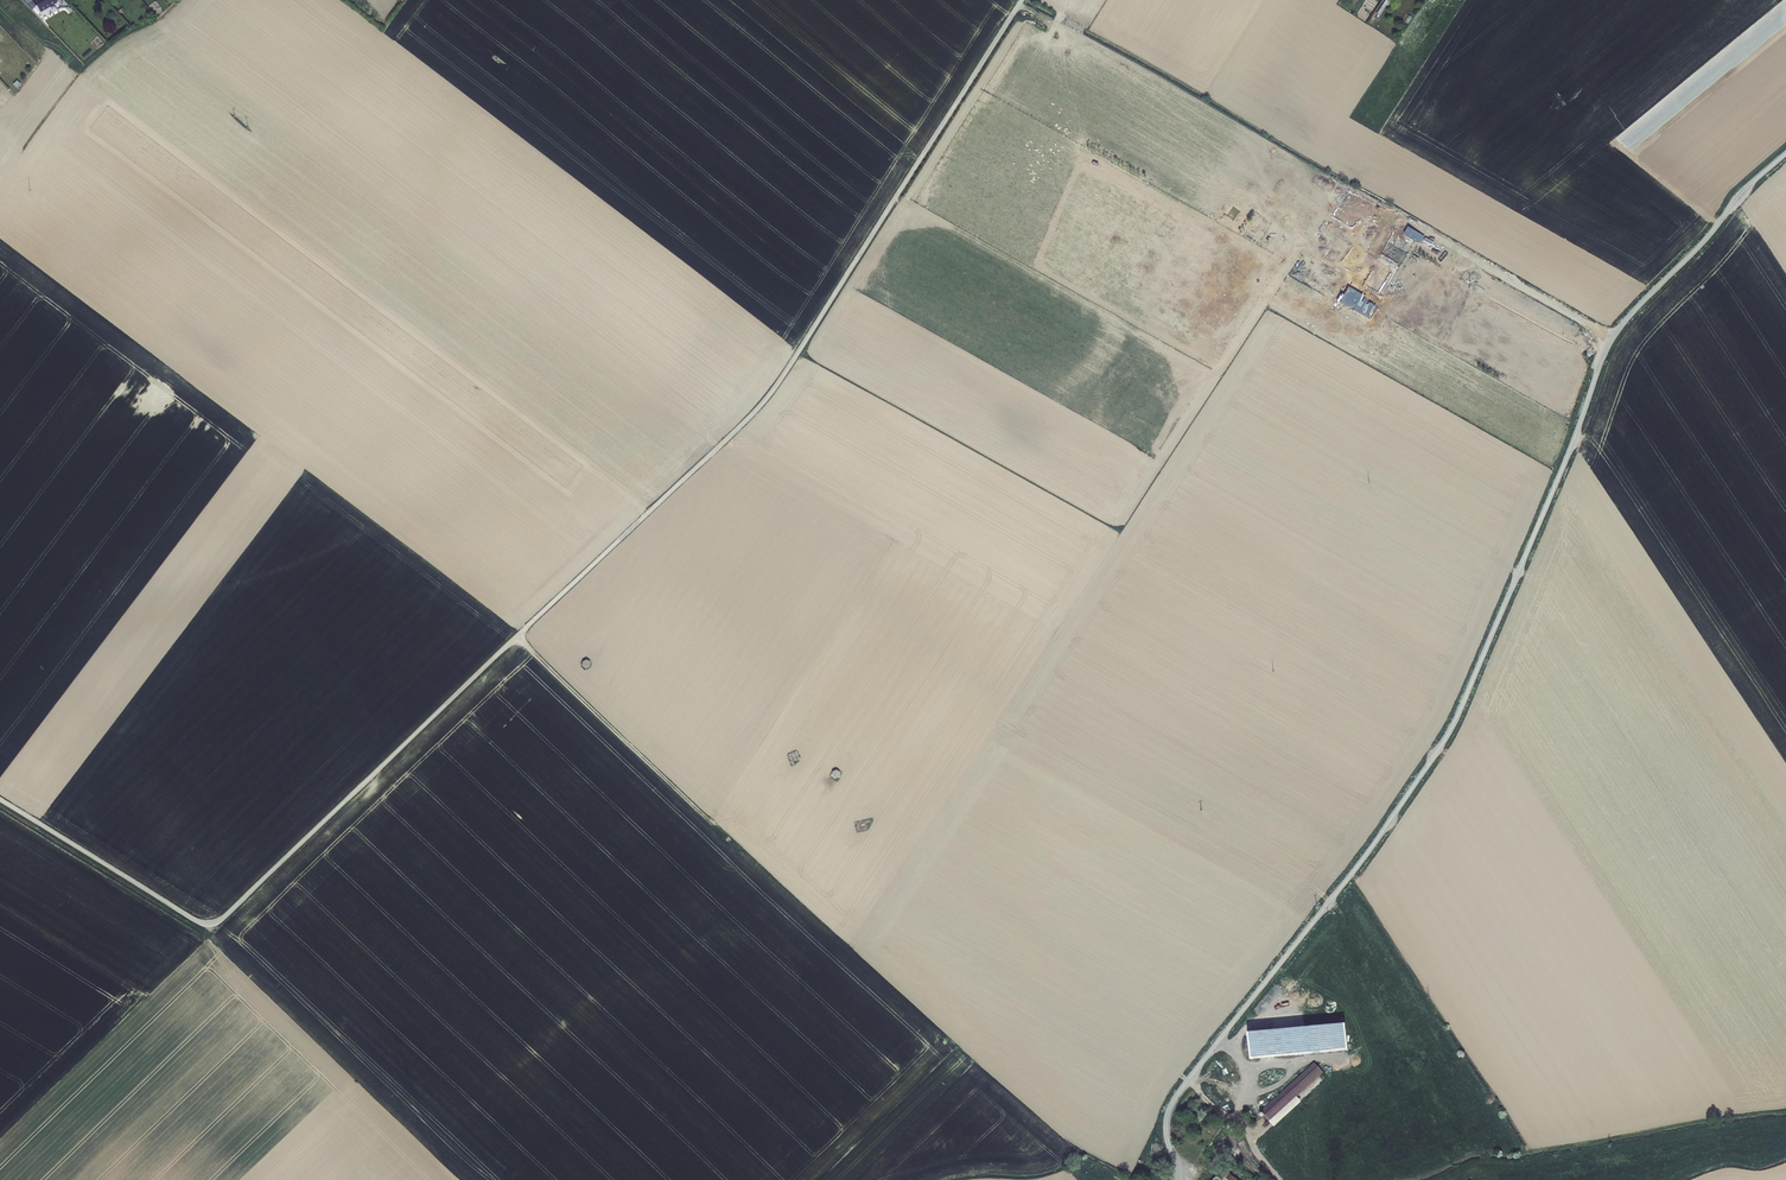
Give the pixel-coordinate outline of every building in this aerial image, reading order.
[(31,1),(35,7),(36,6),(40,12),(56,3),(54,0),(34,0),(31,1)] [(1377,13),(1380,15),(1386,5),(1387,6),(1391,0),(1385,0),(1377,13)] [(1249,1031),(1248,1031),(1250,1059),(1313,1053),(1321,1053),(1348,1050),(1346,1022),(1345,1023),(1249,1031)] [(1314,1062),(1261,1111),(1270,1120),(1297,1096),(1324,1072),(1314,1062)] [(1297,1096),(1270,1120),(1269,1121),(1274,1126),(1302,1101),(1297,1096)] [(1144,1161),(1163,1158),(1162,1151),(1143,1154),(1144,1161)]
